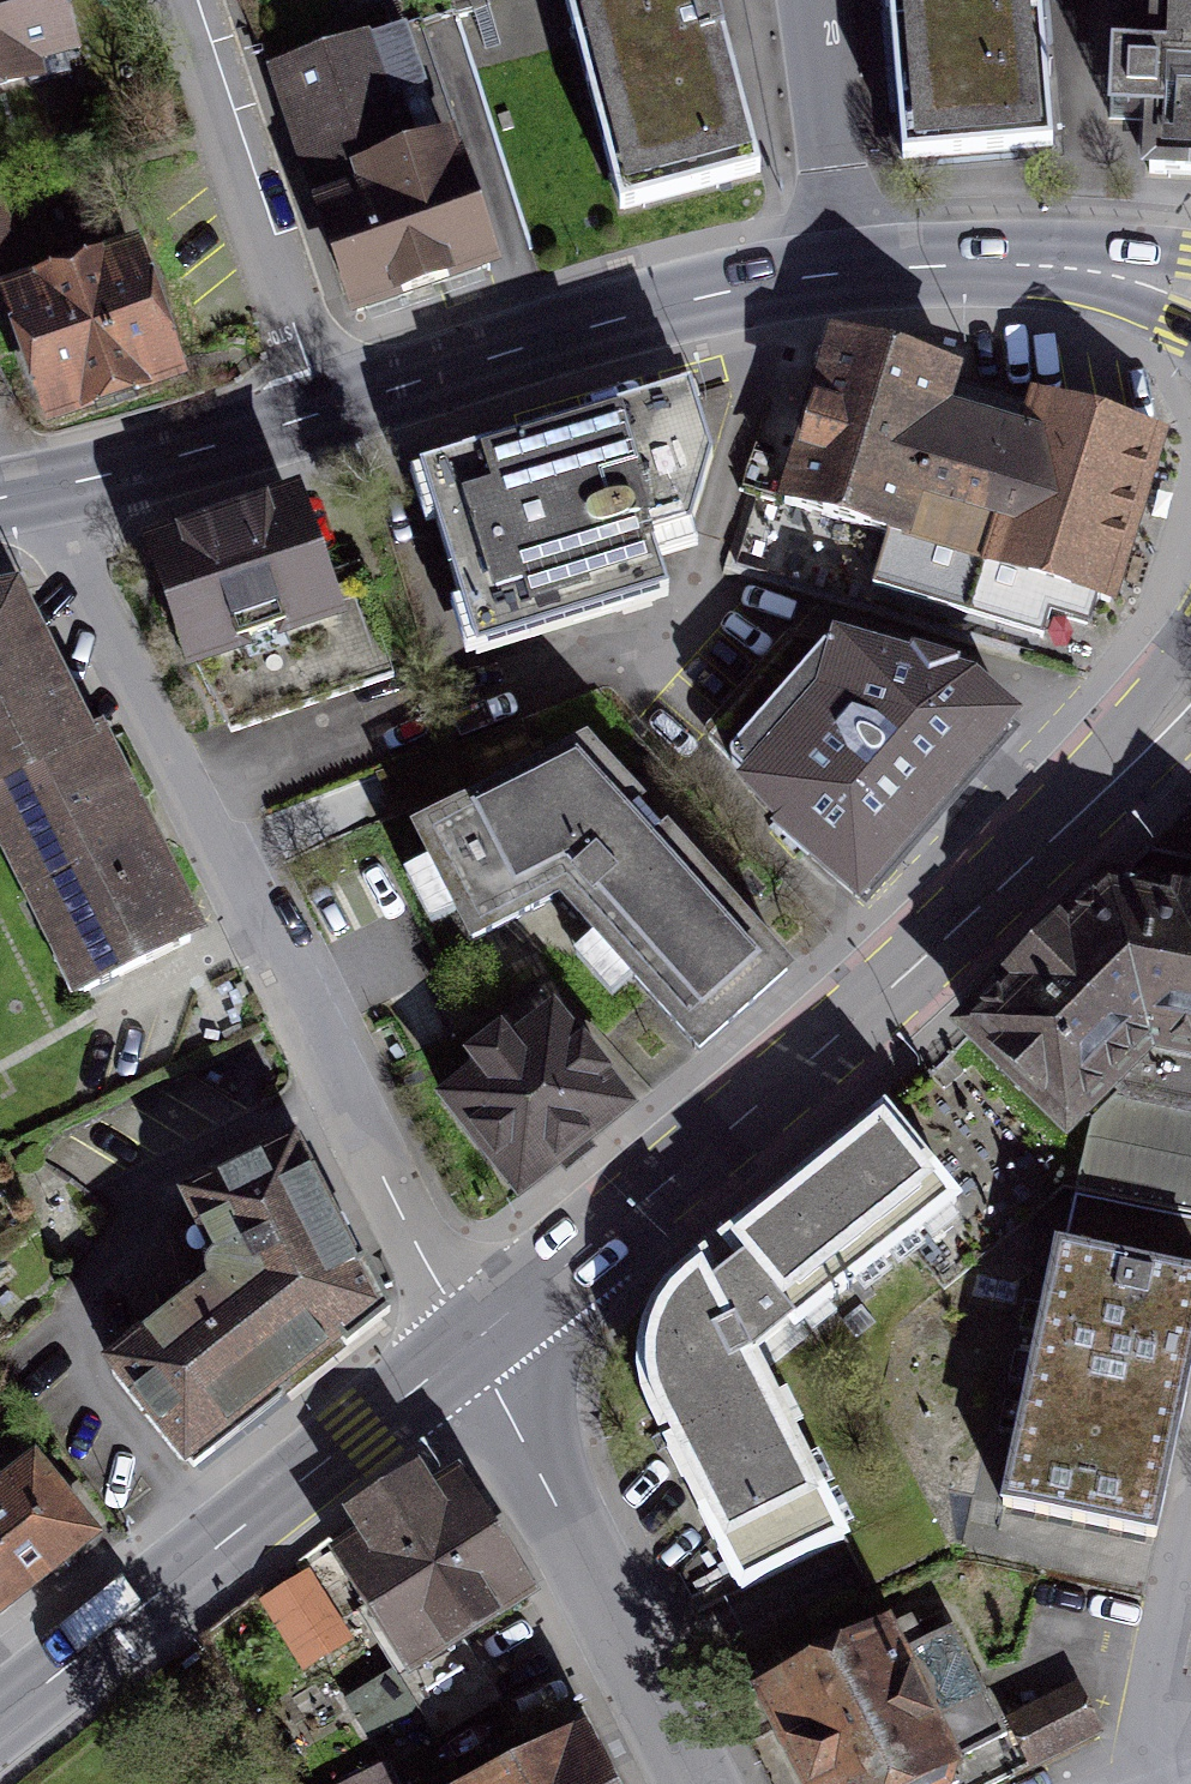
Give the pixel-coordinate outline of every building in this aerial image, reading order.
[(69,63),(54,0),(0,0),(0,100),(7,99),(2,79),(69,63)] [(613,211),(747,178),(702,0),(560,0),(613,211)] [(896,175),(1047,161),(1032,0),(880,0),(896,175)] [(1144,4),(1139,183),(1190,185),(1190,6),(1144,4)] [(350,322),(494,283),(415,39),(286,82),(350,322)] [(8,301),(54,436),(184,392),(138,257),(8,301)] [(895,540),(934,415),(946,375),(837,341),(785,506),(895,540)] [(430,468),(488,655),(673,597),(657,545),(699,532),(718,457),(696,386),(430,468)] [(1096,636),(1156,442),(1045,408),(1033,446),(934,415),(895,540),(879,592),(1045,644),(1052,622),(1096,636)] [(156,561),(201,679),(335,629),(291,511),(156,561)] [(189,953),(126,825),(18,605),(0,608),(0,841),(85,1006),(189,953)] [(703,750),(859,895),(1002,741),(938,682),(800,646),(703,750)] [(705,1064),(795,986),(584,753),(414,840),(472,956),(564,909),(705,1064)] [(956,1036),(1053,1143),(1085,1116),(1098,1129),(1086,1190),(1190,1211),(1190,877),(1136,868),(1012,979),(956,1036)] [(521,1199),(630,1111),(553,1016),(443,1105),(521,1199)] [(958,1203),(883,1112),(672,1287),(649,1322),(639,1359),(644,1399),(658,1434),(739,1614),(847,1559),(756,1372),(958,1203)] [(376,1315),(281,1149),(177,1207),(223,1289),(108,1370),(188,1468),(376,1315)] [(1045,1274),(997,1519),(1152,1549),(1190,1347),(1190,1302),(1153,1295),(1045,1274)] [(0,1494),(0,1614),(3,1619),(99,1541),(36,1465),(0,1494)] [(340,1559),(417,1680),(522,1614),(446,1493),(406,1518),(340,1559)] [(752,1716),(786,1783),(957,1783),(998,1763),(929,1627),(752,1716)] [(579,1744),(496,1783),(599,1783),(579,1744)]
